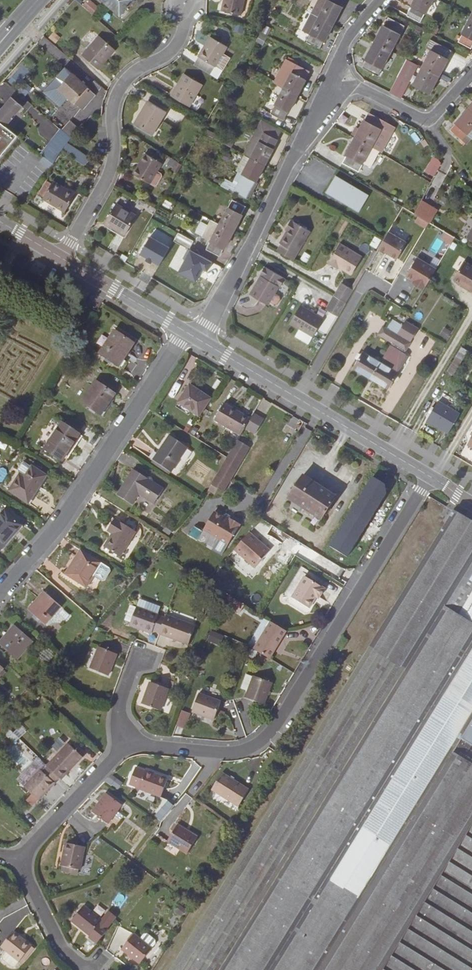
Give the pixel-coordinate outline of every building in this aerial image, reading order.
[(85,6),(94,15),(100,8),(91,0),(85,6)] [(133,0),(102,0),(120,15),(133,0)] [(244,0),(223,0),(221,11),(241,15),(244,0)] [(342,7),(341,7),(345,0),(319,0),(312,13),(333,24),(342,7)] [(432,0),(415,0),(407,16),(420,23),(432,0)] [(333,24),(312,13),(303,30),(310,34),(306,42),(319,49),(324,40),(333,24)] [(405,26),(388,17),(375,42),(390,51),(399,34),(400,34),(405,26)] [(471,17),(458,42),(471,49),(471,46),(471,17)] [(264,25),(260,31),(268,35),(271,28),(264,25)] [(47,38),(55,43),(59,36),(52,31),(47,38)] [(115,50),(99,36),(82,56),(98,69),(115,50)] [(216,67),(228,46),(211,37),(199,57),(215,67),(216,67)] [(451,50),(431,39),(426,48),(431,51),(422,68),(413,85),(430,93),(438,76),(451,50)] [(378,76),(382,68),(381,67),(390,51),(375,42),(366,59),(366,60),(362,68),(378,76)] [(215,67),(199,57),(194,65),(210,75),(215,67)] [(297,96),(306,79),(305,79),(309,71),(287,59),(274,83),(284,88),(297,96)] [(95,94),(71,73),(69,76),(67,74),(60,81),(62,84),(57,89),(58,90),(50,99),(60,108),(68,98),(82,110),(95,94)] [(202,84),(184,74),(171,96),(189,106),(202,84)] [(406,82),(397,77),(390,92),(398,97),(406,82)] [(223,94),(228,85),(224,83),(219,92),(223,94)] [(288,113),(297,96),(284,88),(270,114),(284,121),(288,112),(288,113)] [(22,107),(12,97),(1,109),(0,109),(0,121),(5,126),(13,116),(14,117),(15,116),(14,115),(22,107)] [(166,112),(147,101),(133,125),(152,135),(166,112)] [(471,137),(471,112),(469,109),(450,130),(461,140),(467,133),(471,137)] [(380,129),(381,129),(385,121),(369,113),(365,121),(364,120),(355,137),(371,146),(380,129)] [(264,133),(269,124),(261,120),(243,154),(251,158),(264,133)] [(0,123),(0,158),(17,136),(0,123)] [(277,139),(281,131),(269,124),(264,133),(277,139)] [(233,143),(204,127),(201,132),(231,147),(233,143)] [(41,154),(54,164),(68,143),(71,139),(61,130),(43,152),(41,154)] [(277,139),(264,133),(251,158),(265,165),(277,139)] [(471,137),(467,133),(461,140),(466,144),(471,137)] [(370,167),(379,151),(371,146),(355,137),(346,154),(347,154),(342,163),(359,171),(364,163),(370,167)] [(24,141),(41,155),(43,152),(26,139),(24,141)] [(157,171),(162,163),(145,153),(139,164),(141,165),(135,175),(153,186),(156,185),(162,177),(161,174),(157,171)] [(431,155),(424,172),(434,176),(441,159),(431,155)] [(239,172),(243,174),(233,192),(246,199),(255,182),(256,182),(265,165),(251,158),(250,159),(245,156),(237,170),(239,172)] [(44,157),(40,162),(50,170),(54,165),(44,157)] [(233,192),(243,174),(239,172),(232,185),(225,181),(222,186),(233,192)] [(369,195),(336,175),(326,193),(359,212),(369,195)] [(65,212),(75,195),(53,181),(51,184),(47,181),(39,194),(44,197),(43,199),(65,212)] [(233,231),(242,215),(241,215),(245,207),(232,200),(219,224),(233,231)] [(421,200),(414,213),(430,223),(437,210),(421,200)] [(137,216),(117,203),(105,223),(125,235),(137,216)] [(233,231),(219,224),(211,219),(202,236),(211,241),(207,249),(219,256),(224,248),(233,231)] [(293,260),(310,231),(291,219),(285,229),(287,231),(280,243),(281,244),(277,250),(293,260)] [(388,231),(378,248),(397,258),(406,242),(388,231)] [(455,238),(446,232),(443,238),(452,243),(455,238)] [(194,241),(178,233),(174,241),(189,249),(194,241)] [(352,274),(362,257),(339,244),(328,263),(338,268),(339,267),(352,274)] [(376,251),(374,249),(365,263),(368,265),(376,251)] [(416,284),(424,289),(437,269),(418,257),(407,275),(414,280),(417,282),(416,284)] [(465,288),(471,292),(471,267),(464,262),(453,279),(461,284),(466,287),(465,288)] [(283,277),(266,267),(250,295),(268,305),(270,302),(274,304),(278,304),(281,298),(280,294),(276,291),(283,277)] [(346,302),(354,290),(342,283),(334,295),(346,302)] [(346,302),(334,295),(326,309),(338,316),(346,302)] [(323,318),(301,305),(290,324),(305,332),(302,338),(309,342),(323,318)] [(334,322),(337,316),(329,312),(325,318),(334,322)] [(397,334),(402,325),(391,319),(386,328),(397,334)] [(380,362),(370,378),(389,388),(398,373),(396,372),(406,355),(404,353),(418,329),(405,321),(402,325),(397,334),(392,342),(380,362)] [(392,342),(397,334),(386,328),(383,326),(378,334),(392,342)] [(114,330),(99,353),(119,366),(134,343),(114,330)] [(462,348),(447,371),(454,375),(468,351),(462,348)] [(370,378),(380,362),(362,351),(353,367),(370,378)] [(95,381),(81,402),(101,415),(115,394),(95,381)] [(200,416),(211,400),(189,385),(178,402),(191,411),(200,416)] [(448,434),(460,414),(438,401),(434,408),(430,414),(427,421),(448,434)] [(188,415),(191,411),(178,402),(176,406),(188,415)] [(240,435),(250,418),(224,403),(214,420),(240,435)] [(292,417),(284,431),(294,437),(302,423),(292,417)] [(61,422),(44,449),(62,461),(79,434),(61,422)] [(171,472),(188,447),(169,435),(153,460),(171,472)] [(218,474),(230,481),(249,447),(237,440),(227,458),(218,474)] [(46,475),(32,466),(24,479),(19,475),(10,490),(28,503),(46,475)] [(164,488),(133,469),(116,495),(132,505),(139,494),(154,504),(164,488)] [(224,492),(230,481),(218,474),(208,490),(215,494),(218,489),(224,492)] [(337,497),(303,475),(288,498),(321,520),(337,497)] [(386,514),(397,495),(380,486),(370,505),(386,514)] [(4,510),(0,515),(0,549),(22,525),(4,510)] [(229,519),(214,510),(203,529),(228,543),(240,523),(230,518),(229,519)] [(454,511),(170,969),(471,969),(471,760),(456,749),(471,723),(471,521),(454,511)] [(120,557),(136,531),(135,531),(140,520),(129,514),(123,523),(115,518),(107,530),(113,533),(104,547),(120,557)] [(197,539),(202,530),(193,525),(188,535),(197,539)] [(255,567),(270,550),(249,532),(234,549),(255,567)] [(102,562),(80,549),(65,574),(87,587),(102,562)] [(325,588),(305,576),(292,597),(310,608),(316,598),(318,599),(325,588)] [(44,624),(61,605),(44,591),(28,610),(44,624)] [(241,611),(245,605),(230,596),(226,603),(241,611)] [(157,615),(160,606),(147,601),(144,610),(157,615)] [(160,632),(165,619),(158,616),(158,615),(157,615),(144,610),(136,607),(130,625),(152,633),(153,630),(160,632)] [(189,644),(195,626),(166,616),(165,619),(160,632),(159,634),(189,644)] [(272,658),(285,627),(266,619),(253,650),(272,658)] [(15,625),(0,642),(0,644),(16,659),(33,640),(15,625)] [(348,640),(342,637),(336,648),(341,651),(348,640)] [(117,653),(99,646),(90,668),(108,675),(117,653)] [(264,705),(272,683),(254,676),(254,677),(248,675),(243,688),(249,690),(246,698),(264,705)] [(160,710),(168,688),(150,681),(142,704),(160,710)] [(221,701),(199,693),(192,711),(214,720),(221,701)] [(182,710),(176,726),(185,729),(190,714),(182,710)] [(456,749),(471,760),(471,723),(456,749)] [(61,779),(82,756),(69,744),(47,766),(48,766),(59,777),(61,779)] [(39,800),(54,783),(53,782),(59,777),(48,766),(43,772),(41,769),(24,786),(39,800)] [(145,771),(136,767),(130,783),(140,787),(139,788),(161,797),(161,796),(168,779),(146,770),(145,771)] [(249,789),(223,773),(212,789),(239,806),(249,789)] [(110,774),(105,781),(118,789),(122,782),(110,774)] [(122,804),(106,793),(92,812),(108,823),(122,804)] [(157,806),(151,813),(161,821),(177,803),(161,796),(161,797),(157,806)] [(197,836),(177,825),(168,841),(188,853),(197,836)] [(80,869),(85,847),(66,843),(61,866),(63,866),(78,869),(80,869)] [(90,935),(102,920),(84,906),(72,920),(90,935)] [(120,939),(122,942),(130,936),(122,926),(111,936),(116,943),(120,939)] [(28,951),(32,946),(14,931),(2,946),(20,961),(24,956),(26,958),(31,953),(28,951)] [(152,948),(134,934),(122,948),(140,963),(152,948)]
